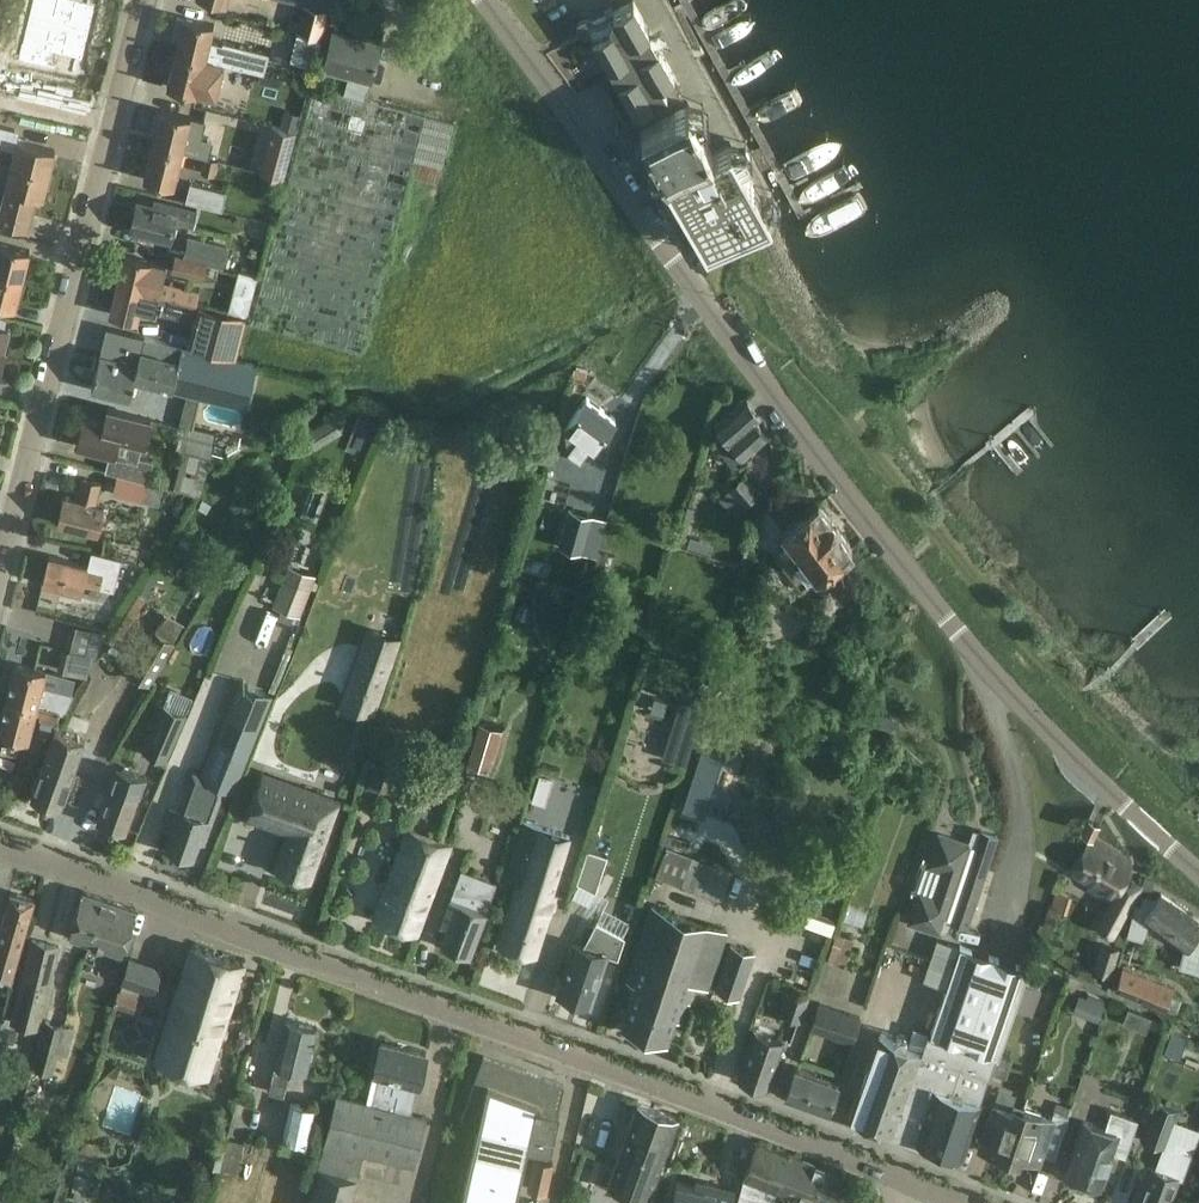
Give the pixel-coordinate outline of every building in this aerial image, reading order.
[(39,24),(94,38),(101,11),(63,2),(64,0),(45,0),(39,24)] [(610,70),(657,45),(633,0),(586,26),(610,70)] [(298,26),(297,32),(322,39),(323,33),(329,10),(305,3),(298,26)] [(180,36),(176,51),(205,58),(223,63),(224,62),(228,63),(240,66),(246,67),(256,70),(264,71),(269,52),(224,41),(223,43),(209,40),(214,24),(208,22),(185,16),(184,18),(178,16),(173,35),(180,36)] [(39,24),(31,53),(35,54),(32,68),(47,71),(50,57),(88,65),(94,38),(39,24)] [(441,167),(447,145),(453,122),(364,98),(368,81),(370,82),(381,43),(333,31),(323,68),(349,75),(344,93),(314,85),(251,323),(362,353),(409,178),(437,185),(441,167)] [(297,32),(290,60),(314,67),(322,39),(297,32)] [(657,45),(610,70),(634,115),(681,90),(657,45)] [(216,97),(223,63),(205,58),(176,51),(167,86),(196,93),(216,97)] [(238,83),(241,68),(242,68),(228,64),(224,79),(238,83)] [(445,78),(441,93),(470,101),(473,85),(445,78)] [(713,152),(688,104),(641,130),(667,179),(665,180),(706,250),(771,212),(730,142),(713,152)] [(161,109),(153,144),(182,151),(205,157),(209,141),(200,139),(205,120),(185,115),(161,109)] [(285,110),(280,127),(295,131),(300,114),(285,110)] [(49,173),(55,150),(13,139),(15,129),(0,125),(0,145),(15,149),(11,164),(49,173)] [(271,125),(259,170),(283,176),(295,131),(280,127),(271,125)] [(144,179),(167,185),(173,186),(182,151),(153,144),(144,179)] [(218,160),(205,157),(201,173),(214,176),(218,160)] [(23,226),(31,194),(43,197),(49,173),(11,164),(0,209),(0,221),(23,226)] [(185,201),(221,210),(226,192),(190,183),(185,201)] [(156,202),(155,206),(138,202),(131,230),(170,240),(175,222),(193,226),(196,212),(156,202)] [(186,255),(223,265),(228,246),(190,237),(186,255)] [(23,279),(30,250),(0,242),(0,273),(23,279)] [(151,261),(148,260),(125,254),(117,284),(182,300),(182,301),(196,305),(197,305),(198,303),(201,292),(162,282),(166,265),(151,262),(151,261)] [(204,276),(207,263),(174,254),(171,268),(204,276)] [(0,273),(0,304),(15,308),(23,279),(0,273)] [(110,314),(133,320),(137,321),(140,308),(178,318),(182,301),(182,300),(117,284),(110,314)] [(231,310),(247,306),(242,287),(227,290),(231,310)] [(196,305),(187,346),(236,359),(245,319),(246,316),(227,311),(198,303),(197,305),(196,305)] [(5,348),(3,348),(8,327),(0,325),(0,369),(5,348)] [(99,357),(248,394),(256,363),(236,359),(187,346),(182,345),(107,326),(99,357)] [(134,379),(187,392),(180,424),(194,427),(201,396),(245,406),(248,394),(99,357),(92,387),(129,396),(134,379)] [(615,418),(587,397),(564,428),(579,439),(568,453),(577,460),(577,461),(578,462),(579,461),(581,462),(595,443),(596,444),(615,418)] [(747,399),(727,414),(714,423),(730,444),(732,442),(742,457),(768,439),(757,424),(762,420),(747,399)] [(77,444),(101,450),(113,453),(109,469),(147,479),(152,460),(138,457),(142,442),(144,442),(150,419),(107,408),(104,421),(84,416),(77,444)] [(332,416),(307,433),(317,448),(342,431),(332,416)] [(201,493),(204,481),(215,434),(180,425),(174,448),(182,450),(174,485),(201,493)] [(142,501),(147,482),(119,475),(114,493),(142,501)] [(58,522),(81,528),(97,532),(103,504),(96,502),(101,481),(83,477),(78,498),(65,495),(58,522)] [(746,477),(721,497),(735,514),(760,494),(746,477)] [(819,504),(800,519),(783,532),(796,550),(782,561),(800,585),(815,573),(816,575),(827,567),(832,575),(855,557),(850,549),(852,547),(819,504)] [(281,523),(296,518),(291,506),(277,511),(281,523)] [(592,515),(568,508),(558,545),(583,552),(592,515)] [(182,537),(177,544),(188,551),(193,543),(182,537)] [(145,551),(142,561),(151,564),(154,554),(145,551)] [(598,551),(590,580),(609,585),(617,556),(598,551)] [(87,566),(73,562),(50,555),(42,582),(80,593),(83,584),(113,592),(121,560),(91,552),(87,566)] [(273,606),(300,616),(315,576),(288,565),(273,606)] [(573,566),(568,584),(582,588),(587,570),(573,566)] [(519,603),(515,617),(525,621),(530,606),(519,603)] [(154,629),(153,628),(127,672),(150,685),(176,641),(174,640),(184,623),(164,612),(154,629)] [(367,625),(339,703),(374,716),(402,638),(367,625)] [(109,646),(101,659),(113,665),(121,653),(109,646)] [(92,655),(69,650),(63,670),(87,676),(92,655)] [(15,663),(6,699),(60,712),(61,711),(65,712),(74,693),(42,685),(46,671),(15,663)] [(240,681),(199,781),(230,792),(270,693),(240,681)] [(125,682),(96,732),(112,741),(141,692),(125,682)] [(6,699),(0,723),(0,735),(28,742),(35,712),(41,714),(40,718),(58,723),(60,712),(6,699)] [(163,704),(144,749),(167,758),(186,714),(172,707),(166,705),(163,704)] [(898,719),(888,712),(881,720),(892,728),(898,719)] [(478,717),(466,758),(494,766),(506,725),(478,717)] [(676,729),(669,754),(686,760),(694,735),(676,729)] [(60,809),(84,740),(55,730),(31,799),(60,809)] [(374,764),(365,791),(378,794),(381,784),(387,769),(388,767),(374,764)] [(387,769),(381,784),(397,789),(402,774),(387,769)] [(111,784),(105,800),(97,822),(125,832),(139,794),(140,795),(147,777),(131,772),(131,773),(127,771),(111,784)] [(339,800),(263,773),(248,815),(288,829),(274,868),(310,880),(339,800)] [(545,805),(552,784),(538,780),(531,800),(545,805)] [(185,795),(174,824),(166,847),(193,857),(199,839),(205,841),(222,794),(196,785),(192,798),(185,795)] [(1100,822),(1089,816),(1082,829),(1093,835),(1100,822)] [(516,882),(505,921),(498,944),(536,955),(554,893),(551,892),(568,835),(523,821),(506,879),(516,882)] [(452,843),(408,826),(374,916),(417,933),(452,843)] [(939,833),(931,856),(929,862),(922,860),(912,889),(919,892),(909,921),(940,931),(944,918),(967,926),(997,836),(981,830),(976,846),(939,833)] [(1091,839),(1072,871),(1099,887),(1095,894),(1110,902),(1097,925),(1113,934),(1134,899),(1130,896),(1137,885),(1129,879),(1132,874),(1131,863),(1091,839)] [(587,849),(577,882),(579,883),(596,892),(596,891),(608,856),(593,851),(587,849)] [(657,874),(689,886),(721,899),(731,874),(667,849),(657,874)] [(461,869),(450,899),(442,922),(448,924),(441,942),(470,953),(497,883),(461,869)] [(1145,879),(1142,889),(1152,892),(1154,883),(1145,879)] [(1056,890),(1051,907),(1067,912),(1072,895),(1056,890)] [(67,934),(122,952),(136,909),(82,891),(67,934)] [(11,892),(0,930),(0,976),(11,979),(34,899),(11,892)] [(1194,938),(1198,930),(1198,921),(1161,895),(1157,901),(1144,897),(1141,906),(1135,905),(1127,934),(1143,938),(1148,922),(1185,948),(1181,965),(1198,970),(1198,943),(1194,938)] [(652,906),(635,957),(627,979),(637,982),(622,1026),(667,1042),(682,997),(692,1000),(698,983),(708,987),(727,931),(652,906)] [(591,1004),(598,981),(608,953),(617,956),(624,935),(596,926),(589,947),(574,942),(557,993),(591,1004)] [(828,961),(845,966),(854,938),(836,933),(828,961)] [(884,1130),(917,1142),(985,953),(938,937),(923,979),(946,987),(931,1033),(920,1029),(884,1130)] [(33,940),(27,963),(12,1022),(38,1028),(58,946),(33,940)] [(1100,944),(1092,970),(1111,976),(1119,949),(1100,944)] [(892,945),(887,960),(918,971),(924,955),(892,945)] [(192,946),(185,968),(155,1057),(207,1074),(244,963),(192,946)] [(731,946),(716,990),(738,998),(754,954),(731,946)] [(985,953),(917,1142),(962,1156),(994,1055),(997,1056),(1021,991),(1029,968),(985,953)] [(130,958),(122,982),(143,990),(152,965),(130,958)] [(1115,987),(1165,1007),(1173,987),(1123,967),(1115,987)] [(780,1014),(801,1021),(810,995),(789,987),(780,1014)] [(119,989),(114,1006),(133,1012),(138,995),(119,989)] [(1079,994),(1072,1011),(1099,1021),(1105,1004),(1079,994)] [(809,1029),(852,1043),(861,1017),(818,1002),(809,1029)] [(1146,1026),(1150,1016),(1137,1009),(1132,1020),(1146,1026)] [(67,1060),(71,1045),(76,1027),(45,1019),(33,1066),(54,1071),(57,1058),(67,1060)] [(306,1070),(311,1050),(317,1027),(286,1019),(268,1092),(282,1095),(289,1066),(306,1070)] [(1098,1030),(1083,1021),(1074,1036),(1089,1045),(1098,1030)] [(851,1118),(884,1130),(920,1029),(914,1026),(907,1045),(906,1045),(907,1039),(906,1038),(905,1036),(904,1035),(903,1035),(901,1035),(899,1035),(895,1041),(881,1036),(851,1118)] [(754,1029),(745,1054),(738,1076),(768,1087),(784,1039),(754,1029)] [(1169,1034),(1165,1044),(1178,1049),(1182,1039),(1169,1034)] [(421,1077),(426,1054),(381,1043),(373,1074),(377,1075),(371,1103),(337,1094),(309,1202),(350,1202),(363,1151),(413,1164),(425,1116),(412,1112),(417,1085),(419,1085),(421,1077)] [(478,1127),(462,1202),(515,1202),(527,1151),(551,1157),(560,1117),(557,1116),(564,1085),(484,1056),(460,1120),(478,1127)] [(994,1074),(1005,1078),(1011,1060),(1000,1056),(994,1074)] [(795,1067),(793,1071),(785,1094),(828,1109),(838,1083),(795,1067)] [(1136,1202),(1170,1202),(1179,1178),(1182,1179),(1198,1136),(1198,1128),(1177,1119),(1181,1108),(1154,1098),(1140,1136),(1163,1145),(1155,1166),(1150,1165),(1136,1202)] [(310,1144),(306,1143),(314,1107),(291,1102),(279,1151),(307,1158),(310,1144)] [(678,1117),(638,1102),(608,1184),(649,1198),(678,1117)] [(993,1103),(987,1124),(979,1146),(1008,1156),(1024,1107),(1024,1106),(1022,1112),(993,1103)] [(1024,1107),(1008,1156),(1009,1157),(1011,1151),(1039,1160),(1042,1153),(1055,1158),(1068,1117),(1053,1112),(1052,1116),(1024,1107)] [(1107,1126),(1083,1119),(1064,1176),(1101,1189),(1114,1152),(1125,1156),(1138,1119),(1111,1110),(1107,1126)] [(84,1121),(87,1123),(85,1130),(93,1133),(96,1125),(97,1125),(99,1118),(94,1112),(86,1113),(84,1121)] [(229,1138),(221,1167),(237,1172),(244,1143),(229,1138)] [(209,1165),(221,1167),(226,1143),(214,1141),(209,1165)] [(757,1143),(745,1174),(817,1202),(836,1202),(846,1177),(757,1143)] [(546,1192),(553,1161),(535,1157),(528,1188),(546,1192)] [(72,1189),(88,1193),(96,1162),(79,1158),(76,1169),(78,1170),(78,1172),(76,1172),(72,1189)] [(672,1202),(731,1202),(735,1190),(705,1182),(704,1188),(678,1182),(672,1202)]
